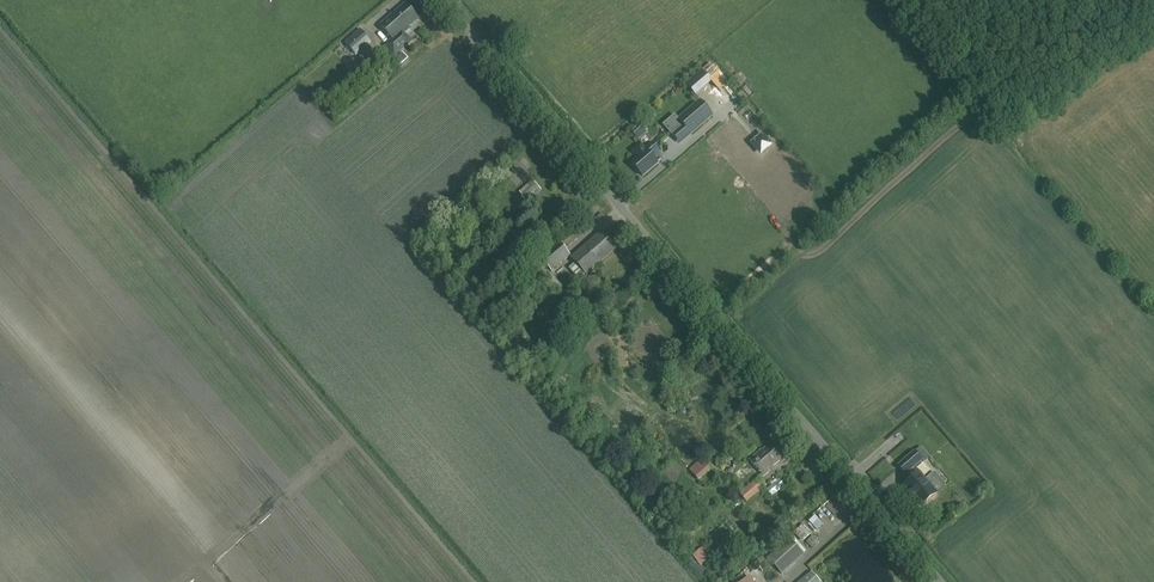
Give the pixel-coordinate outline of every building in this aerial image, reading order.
[(418,19),(406,4),(381,25),(393,39),(386,45),(395,55),(394,55),(395,56),(412,41),(411,41),(410,41),(405,34),(411,29),(409,27),(418,19)] [(354,55),(370,42),(360,30),(345,43),(354,55)] [(398,67),(408,59),(402,52),(393,61),(398,67)] [(697,92),(715,78),(709,71),(691,84),(697,92)] [(712,115),(700,100),(667,129),(680,143),(712,115)] [(660,152),(653,143),(645,149),(641,144),(632,151),(638,158),(631,163),(642,176),(657,164),(657,163),(660,160),(661,155),(659,153),(660,152)] [(541,191),(533,181),(519,193),(527,203),(541,191)] [(599,264),(616,250),(602,234),(590,245),(590,244),(572,260),(575,264),(570,268),(579,279),(584,274),(585,275),(598,263),(599,264)] [(575,257),(588,245),(584,240),(571,252),(575,257)] [(551,271),(570,256),(559,242),(540,258),(551,271)] [(562,287),(551,274),(548,276),(546,273),(540,278),(554,294),(562,287)] [(772,467),(787,454),(776,440),(760,452),(749,460),(764,476),(773,468),(772,467)] [(924,462),(930,457),(920,446),(914,451),(924,462)] [(905,475),(922,460),(914,452),(897,466),(905,475)] [(699,480),(712,469),(704,461),(692,472),(699,480)] [(923,506),(937,494),(918,473),(903,486),(910,494),(911,493),(923,506)] [(747,502),(765,486),(759,479),(741,494),(747,502)] [(769,489),(772,495),(788,486),(784,480),(769,489)] [(816,529),(825,524),(819,513),(809,518),(816,529)] [(798,528),(804,539),(813,535),(807,523),(798,528)] [(804,554),(789,538),(767,558),(782,574),(804,554)] [(693,553),(703,565),(713,557),(703,545),(693,553)] [(811,572),(800,581),(821,581),(811,572)]
